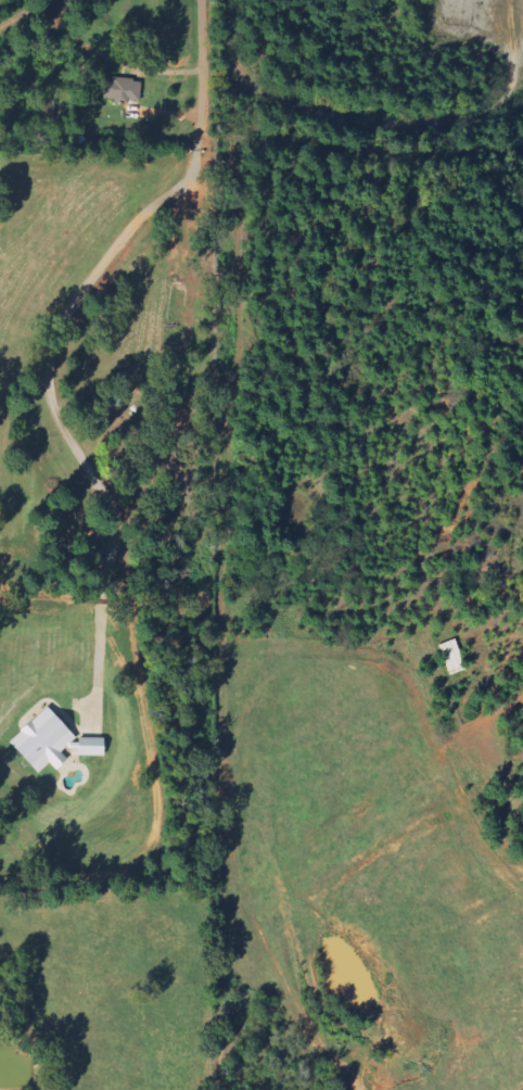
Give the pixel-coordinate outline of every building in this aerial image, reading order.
[(469,669),(458,639),(440,646),(452,676),(469,669)] [(14,742),(43,774),(54,764),(61,772),(73,761),(65,753),(82,738),(54,707),(14,742)]
